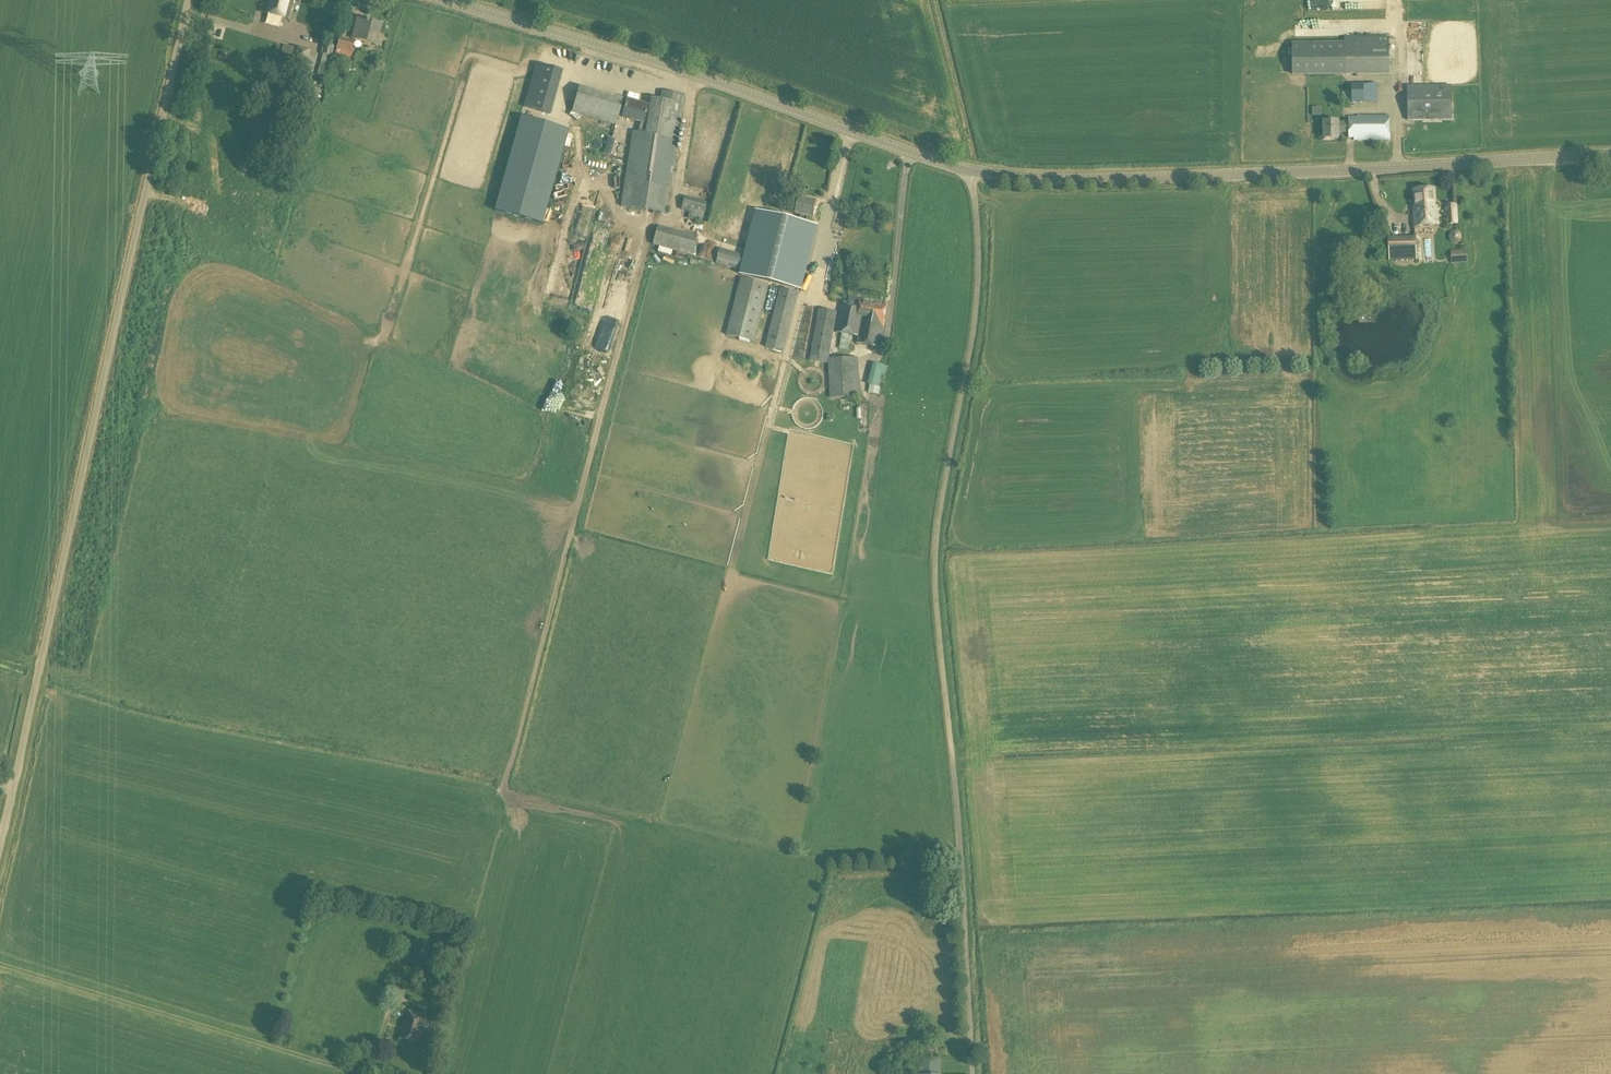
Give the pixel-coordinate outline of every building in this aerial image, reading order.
[(262,13),(287,20),(292,0),(265,0),(262,13)] [(323,29),(327,18),(330,19),(332,12),(302,0),(301,0),(294,18),(323,29)] [(376,44),(382,24),(358,18),(352,37),(376,44)] [(1292,76),(1390,75),(1389,37),(1344,38),(1344,42),(1292,43),(1292,76)] [(349,63),(354,42),(339,38),(334,59),(349,63)] [(312,74),(318,54),(289,46),(283,66),(312,74)] [(560,70),(534,63),(522,106),(548,113),(560,70)] [(1362,83),(1351,84),(1351,103),(1362,103),(1362,83)] [(1407,121),(1452,121),(1451,85),(1407,86),(1407,121)] [(579,86),(570,115),(577,120),(580,115),(616,126),(624,99),(579,86)] [(638,133),(632,132),(619,206),(663,214),(684,95),(662,91),(660,100),(653,99),(652,108),(648,124),(642,122),(638,133)] [(648,124),(652,108),(647,108),(647,105),(626,99),(621,116),(642,122),(648,124)] [(551,114),(560,121),(566,114),(556,107),(551,114)] [(564,125),(518,112),(491,205),(537,219),(564,125)] [(1389,139),(1390,116),(1349,116),(1349,124),(1338,124),(1338,122),(1324,122),(1324,139),(1338,139),(1338,133),(1349,133),(1349,139),(1389,139)] [(610,156),(615,140),(608,138),(603,154),(610,156)] [(1435,206),(1433,188),(1413,190),(1415,207),(1412,207),(1414,227),(1438,225),(1437,206),(1435,206)] [(585,238),(596,195),(581,192),(571,234),(585,238)] [(563,212),(567,198),(560,196),(556,210),(563,212)] [(701,223),(706,203),(684,197),(681,211),(689,213),(687,219),(701,223)] [(801,215),(799,222),(811,226),(817,203),(799,198),(795,214),(801,215)] [(1446,226),(1458,225),(1457,204),(1445,205),(1446,226)] [(762,261),(776,211),(754,205),(746,236),(753,238),(748,257),(762,261)] [(552,224),(554,213),(545,211),(542,222),(552,224)] [(794,221),(787,218),(784,227),(790,229),(794,221)] [(647,243),(690,253),(695,233),(652,223),(647,243)] [(1390,252),(1416,251),(1415,238),(1389,239),(1390,252)] [(625,251),(625,256),(634,256),(634,242),(604,241),(604,250),(625,251)] [(1451,263),(1467,263),(1466,250),(1450,251),(1451,263)] [(745,261),(720,254),(717,266),(742,273),(745,261)] [(188,274),(188,261),(179,261),(179,274),(188,274)] [(850,282),(851,275),(840,272),(839,279),(850,282)] [(754,343),(769,285),(740,278),(726,336),(754,343)] [(784,352),(799,293),(780,288),(765,348),(784,352)] [(859,306),(842,303),(837,333),(842,334),(839,349),(847,351),(850,335),(858,336),(857,344),(879,348),(883,327),(884,327),(887,308),(860,303),(859,306)] [(829,359),(837,312),(818,309),(809,360),(828,364),(829,399),(860,398),(858,358),(829,359)] [(886,375),(888,367),(873,363),(867,385),(870,385),(868,393),(879,395),(881,387),(879,387),(882,374),(886,375)] [(417,1044),(424,1017),(406,1012),(399,1039),(417,1044)] [(940,1058),(931,1058),(931,1049),(913,1049),(913,1073),(940,1073),(940,1058)]
